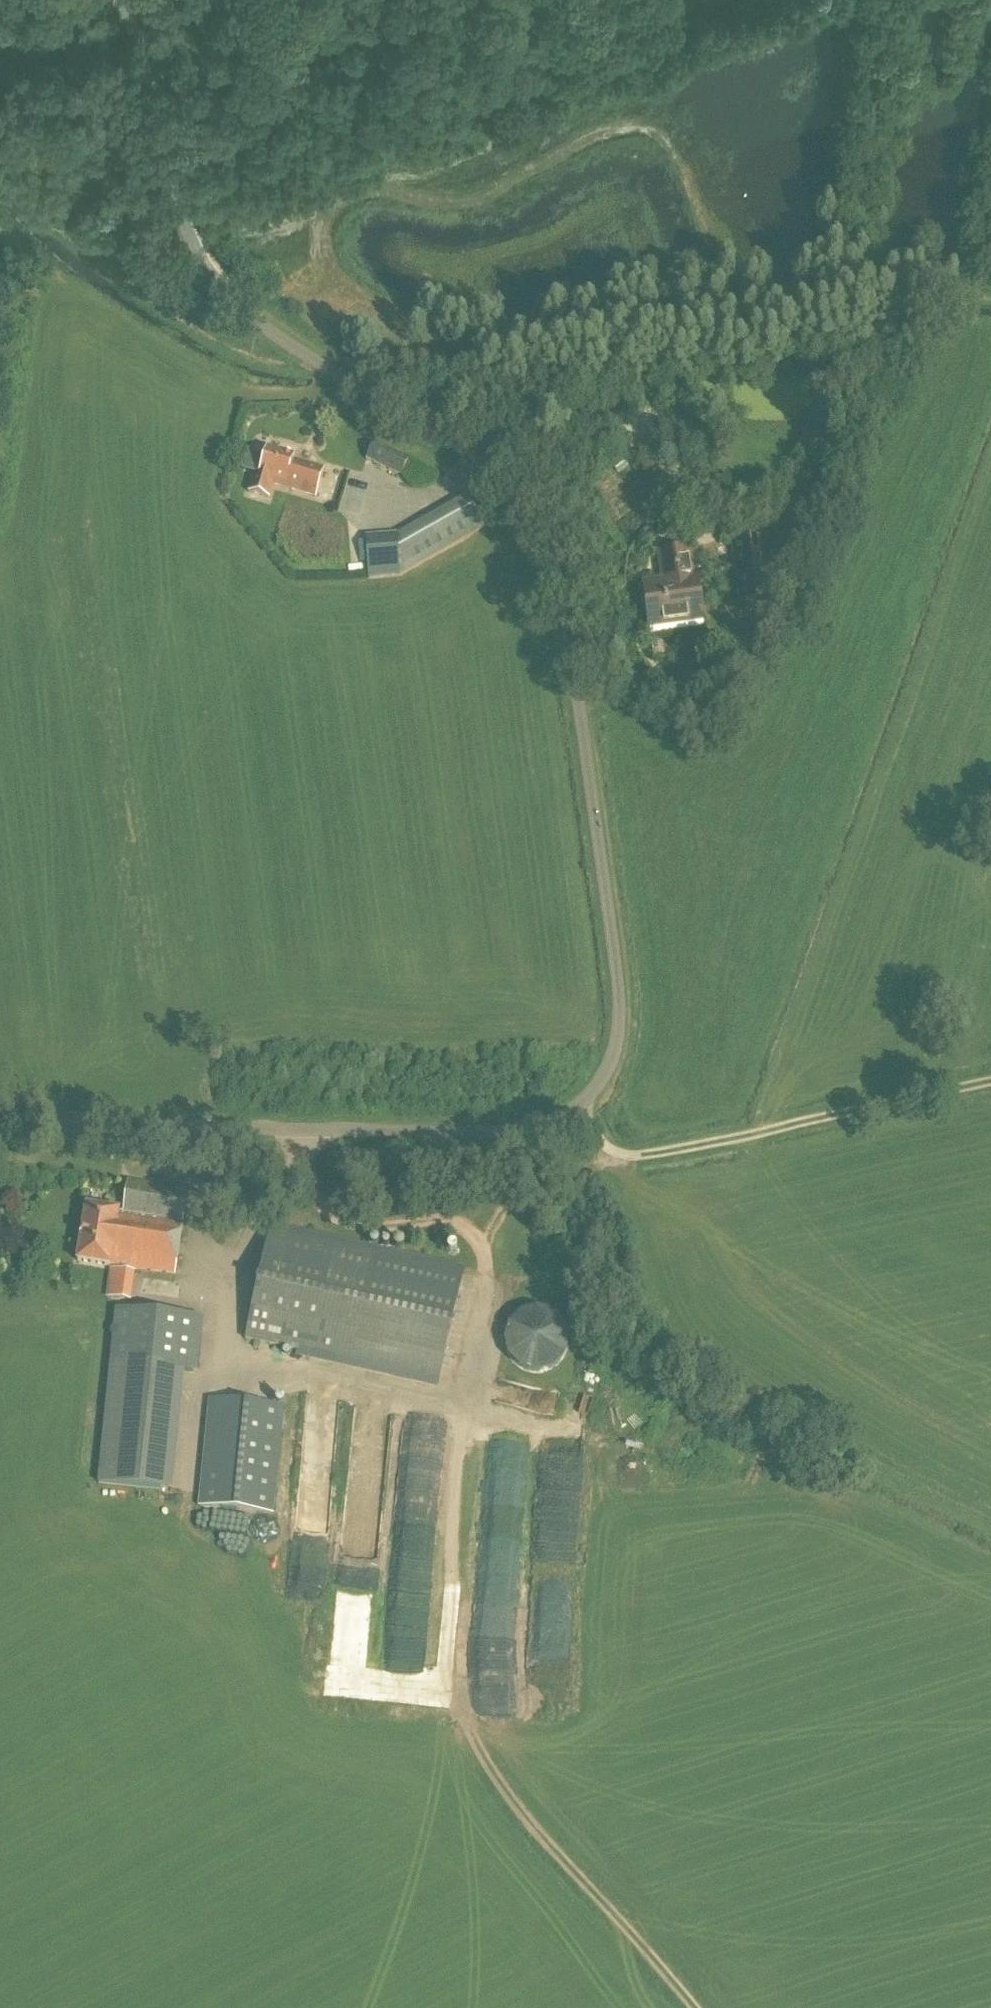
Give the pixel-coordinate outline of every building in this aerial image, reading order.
[(401,477),(410,460),(374,442),(366,460),(401,477)] [(316,498),(324,469),(293,460),(294,457),(267,449),(259,474),(253,472),(247,492),(269,499),(273,485),(316,498)] [(400,576),(485,528),(466,494),(397,534),(397,533),(365,536),(368,579),(400,576)] [(769,548),(768,541),(767,539),(731,543),(739,604),(776,599),(775,592),(792,590),(786,546),(769,548)] [(695,574),(692,549),(657,553),(660,579),(641,581),(648,631),(705,623),(698,574),(695,574)] [(182,1222),(187,1191),(127,1180),(123,1212),(119,1212),(119,1211),(86,1206),(76,1261),(110,1267),(110,1266),(116,1266),(140,1270),(175,1275),(182,1222)] [(438,1385),(461,1281),(464,1272),(270,1228),(244,1340),(352,1364),(352,1365),(438,1385)] [(508,1325),(504,1342),(508,1358),(521,1370),(537,1374),(554,1369),(566,1357),(570,1340),(565,1325),(553,1313),(536,1309),(519,1314),(508,1325)] [(110,1364),(198,1373),(203,1319),(116,1310),(110,1364)] [(626,1375),(612,1386),(618,1393),(632,1382),(626,1375)] [(274,1515),(284,1406),(208,1399),(197,1507),(274,1515)] [(319,1427),(348,1425),(347,1410),(318,1411),(319,1427)] [(313,1435),(305,1523),(336,1526),(343,1451),(344,1451),(346,1438),(313,1435)]
